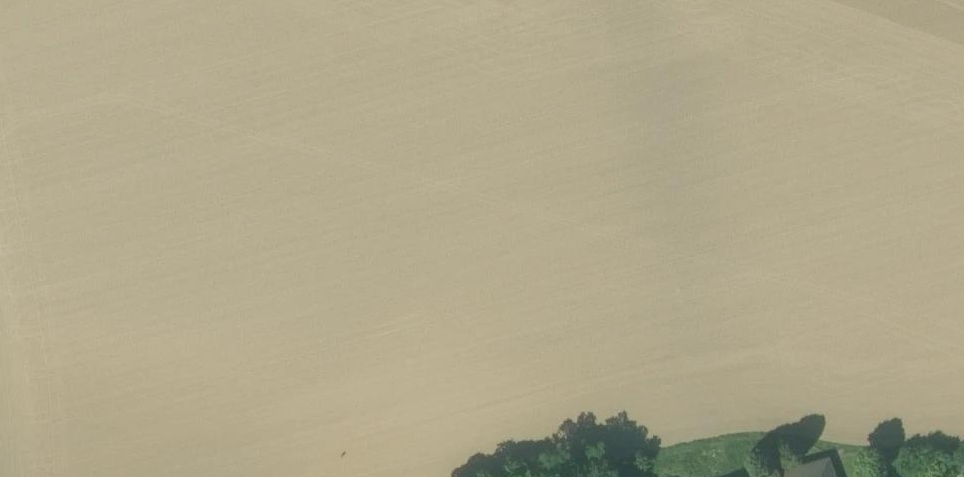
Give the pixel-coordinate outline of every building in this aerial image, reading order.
[(755,476),(836,476),(828,457),(755,476)]
